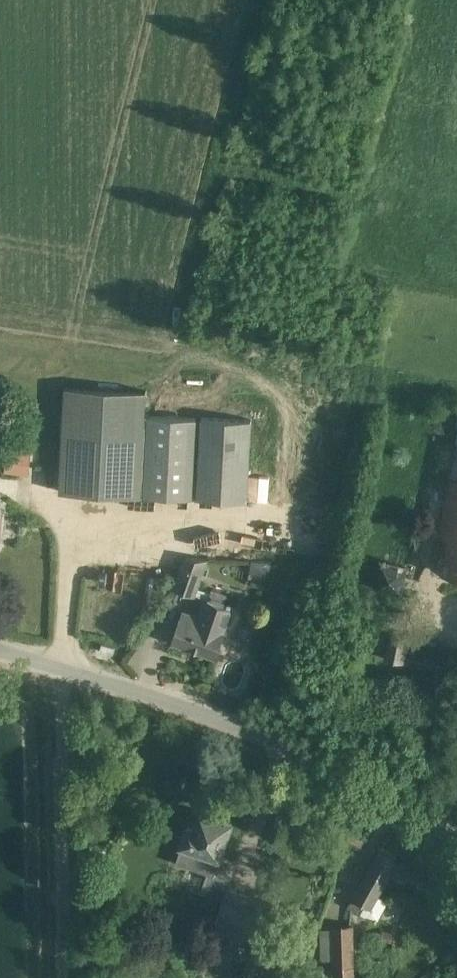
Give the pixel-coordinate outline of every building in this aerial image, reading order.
[(65,400),(61,491),(192,498),(193,478),(196,416),(147,414),(148,391),(143,391),(65,387),(65,400)] [(202,415),(199,479),(198,499),(247,501),(252,418),(202,415)] [(439,536),(450,538),(444,572),(456,575),(456,441),(443,516),(439,536)] [(7,448),(4,473),(29,475),(31,450),(7,448)] [(208,559),(185,558),(174,588),(195,595),(208,559)] [(249,574),(271,576),(272,562),(250,560),(249,574)] [(382,562),(377,587),(395,591),(401,592),(406,566),(401,565),(382,562)] [(232,608),(223,605),(227,595),(211,589),(201,618),(184,612),(173,641),(215,656),(232,608)] [(248,621),(246,626),(250,631),(255,631),(259,627),(259,621),(253,619),(248,621)] [(411,640),(391,635),(386,657),(406,662),(411,640)] [(212,932),(217,934),(255,945),(269,903),(227,889),(230,881),(214,875),(232,822),(200,811),(194,828),(188,826),(181,845),(182,845),(176,863),(208,874),(201,892),(223,899),(216,917),(212,932)] [(353,897),(347,907),(375,923),(387,900),(378,895),(396,862),(378,853),(360,885),(358,883),(351,896),(353,897)] [(332,927),(320,927),(321,955),(333,955),(333,968),(335,968),(335,977),(353,977),(352,968),(354,968),(352,927),(332,927)] [(381,944),(393,945),(394,932),(382,931),(381,944)] [(276,934),(272,945),(283,949),(284,948),(287,938),(276,934)] [(308,970),(308,977),(323,977),(323,969),(308,970)]
